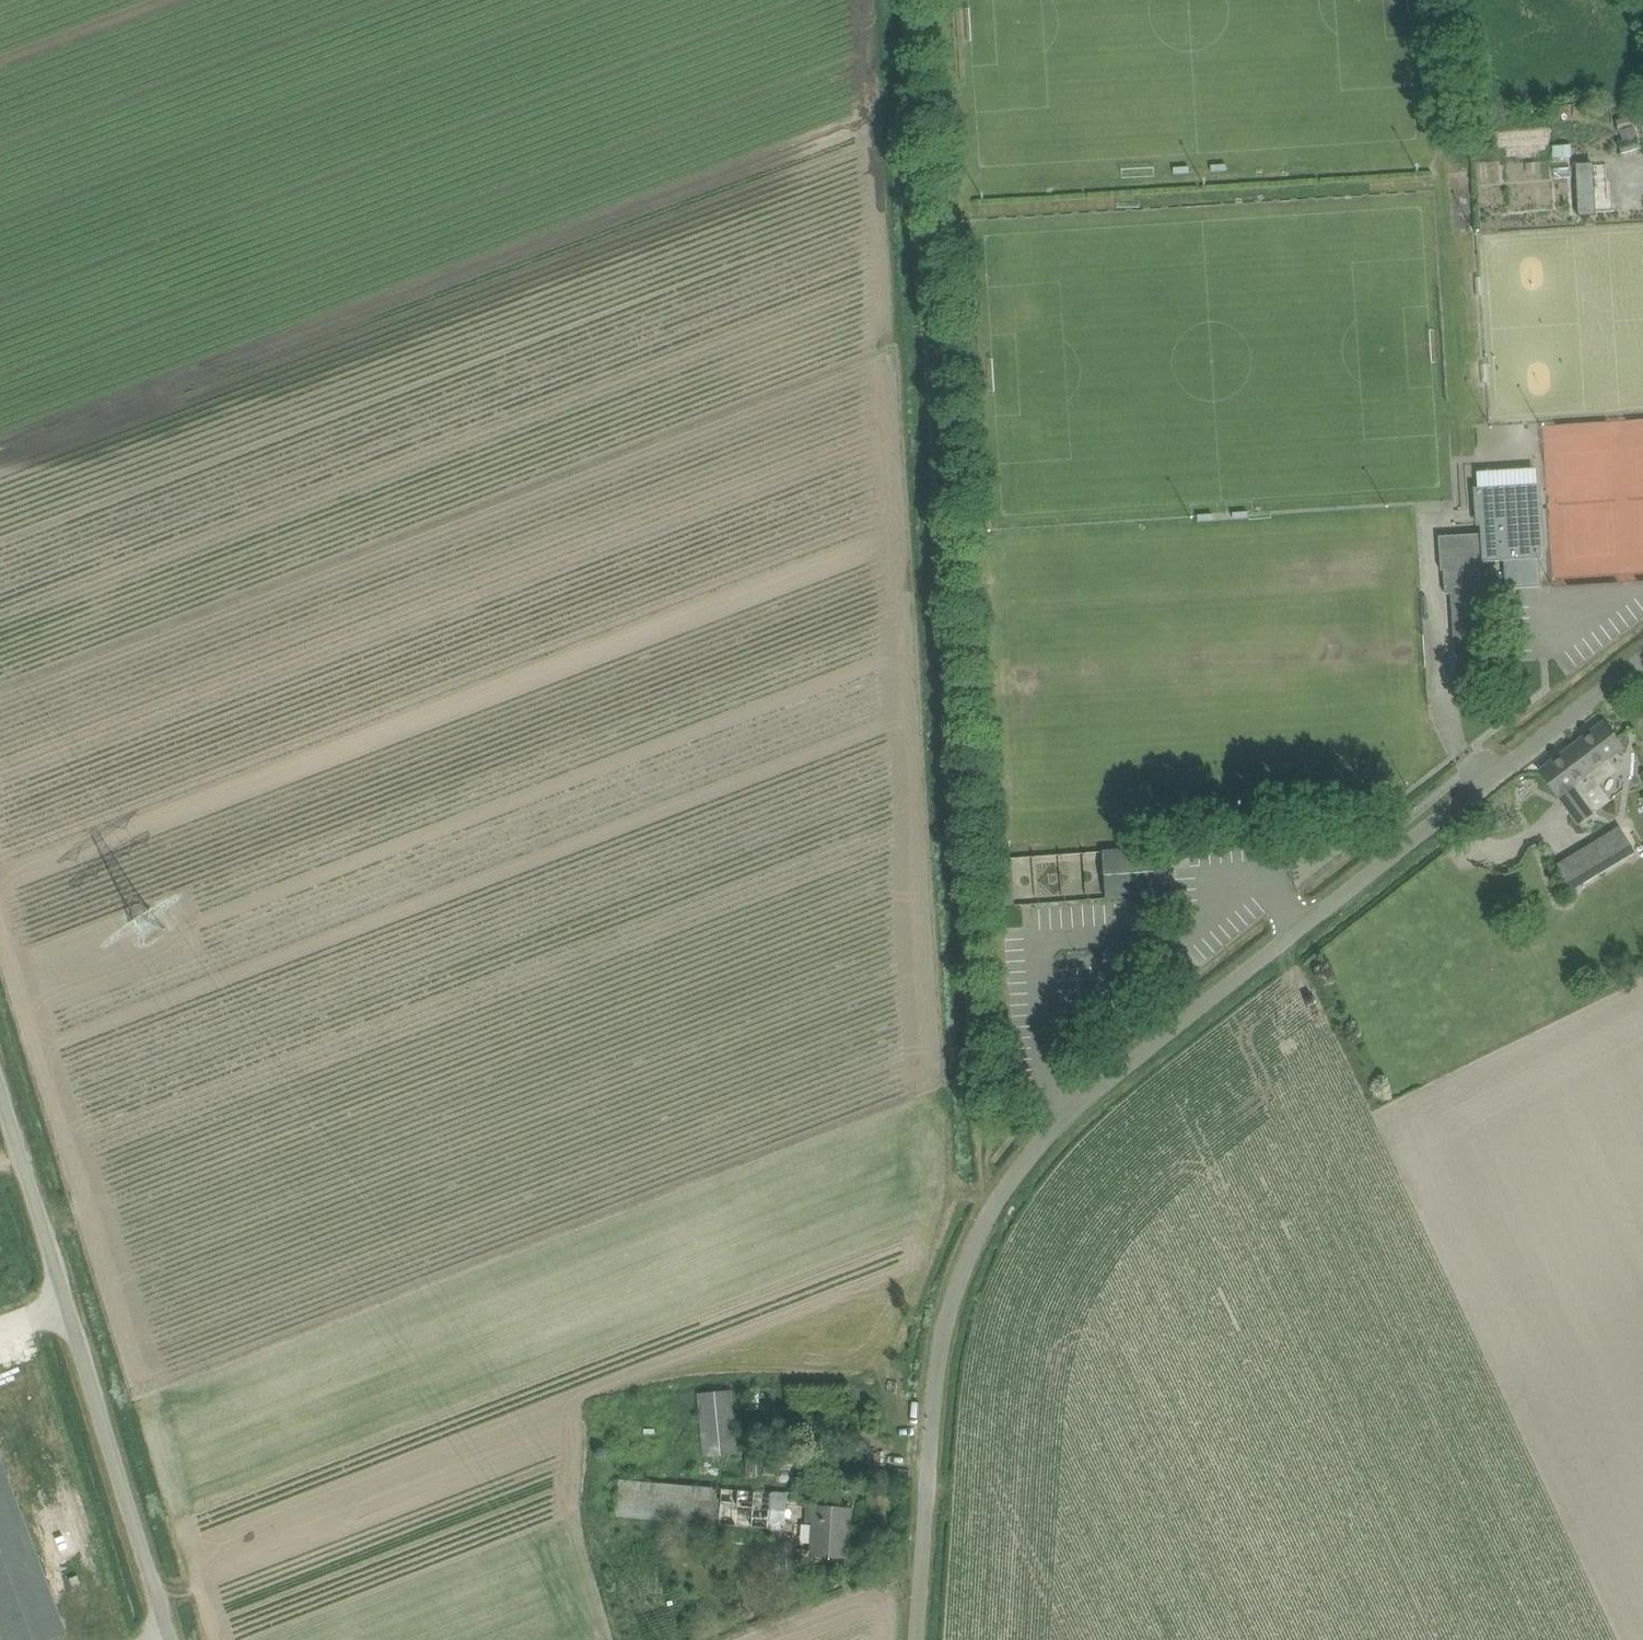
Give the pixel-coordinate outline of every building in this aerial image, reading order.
[(1619,135),(1634,131),(1630,117),(1615,121),(1619,135)] [(1571,145),(1553,146),(1553,157),(1571,156),(1571,145)] [(1506,589),(1541,586),(1540,558),(1542,558),(1537,488),(1478,491),(1481,533),(1483,533),(1484,562),(1504,560),(1506,589)] [(1481,533),(1438,536),(1440,570),(1443,570),(1445,594),(1451,594),(1457,686),(1493,684),(1484,562),(1483,533),(1481,533)] [(1569,750),(1595,785),(1615,770),(1607,759),(1623,748),(1618,740),(1605,723),(1569,750)] [(1554,762),(1580,797),(1596,786),(1595,785),(1569,750),(1554,762)] [(1540,772),(1554,790),(1579,825),(1592,815),(1580,797),(1554,762),(1540,772)] [(1619,828),(1557,866),(1572,892),(1620,864),(1618,863),(1634,853),(1619,828)] [(1103,851),(1106,899),(1159,895),(1169,894),(1165,847),(1103,851)] [(740,1453),(734,1392),(734,1390),(697,1394),(703,1457),(740,1453)] [(1,1639),(50,1639),(68,1633),(0,1453),(0,1638),(1,1639)] [(619,1479),(616,1514),(615,1516),(719,1525),(785,1531),(788,1494),(724,1488),(619,1479)] [(851,1509),(829,1508),(805,1508),(805,1521),(809,1521),(808,1556),(826,1556),(848,1558),(851,1509)]
